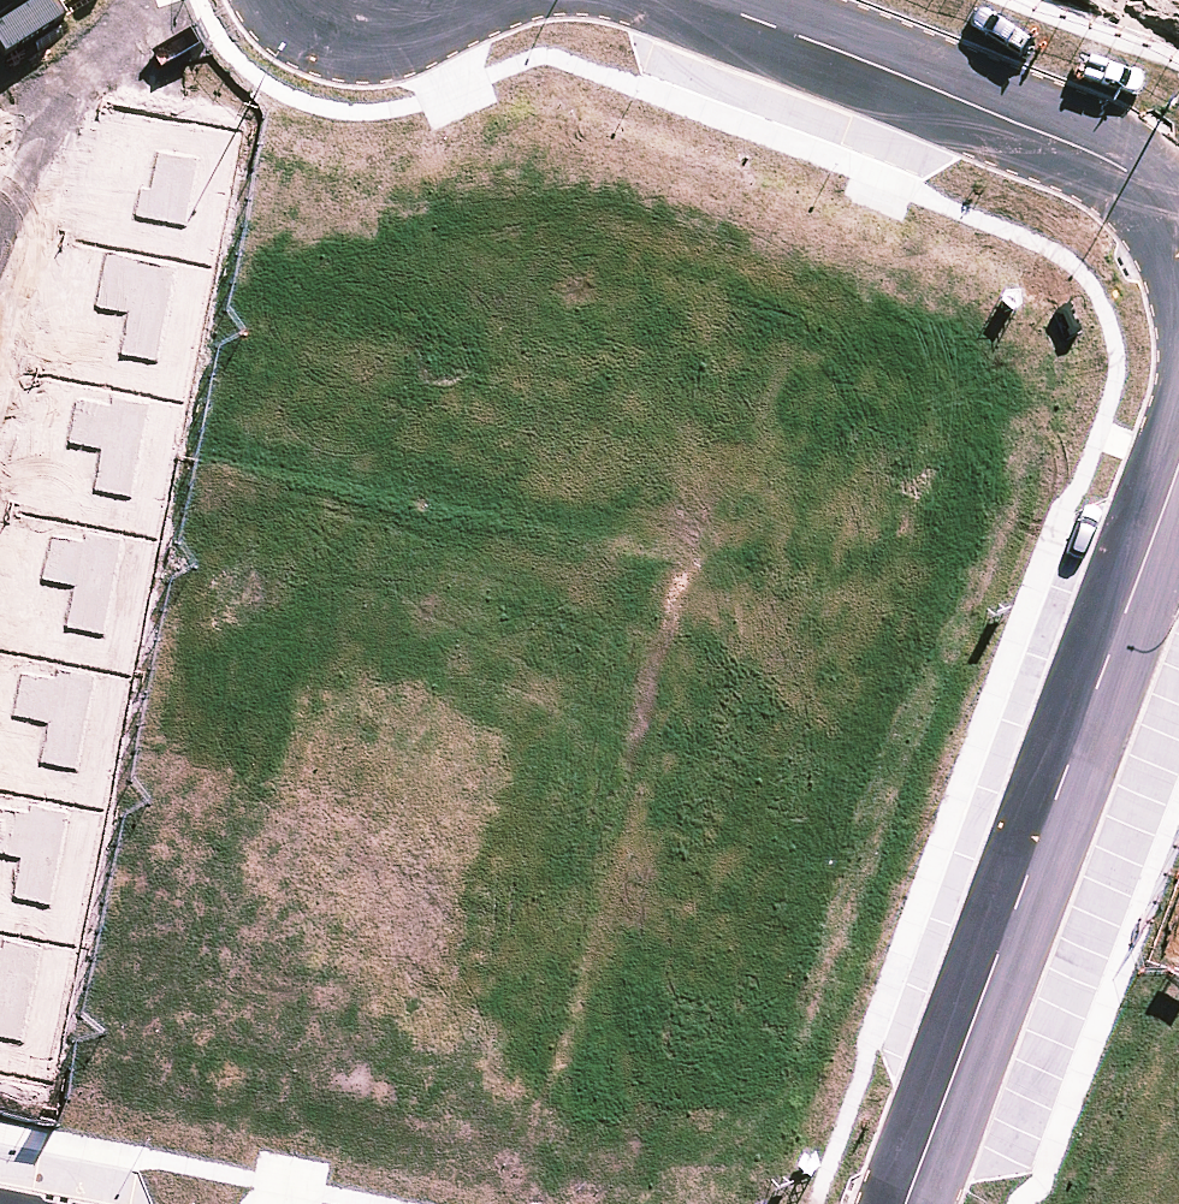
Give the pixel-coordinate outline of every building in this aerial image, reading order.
[(95,221),(218,246),(225,213),(246,106),(122,82),(95,221)] [(69,358),(191,382),(196,355),(211,283),(218,246),(95,221),(69,358)] [(42,494),(164,518),(179,443),(191,382),(69,358),(42,494)] [(14,631),(137,656),(144,621),(161,534),(164,518),(42,494),(41,494),(14,631)] [(110,791),(126,712),(137,656),(14,631),(0,705),(0,769),(110,791)] [(83,929),(91,888),(109,797),(110,791),(0,769),(0,912),(83,929)] [(56,1061),(73,976),(83,929),(0,912),(0,1050),(56,1061)]
